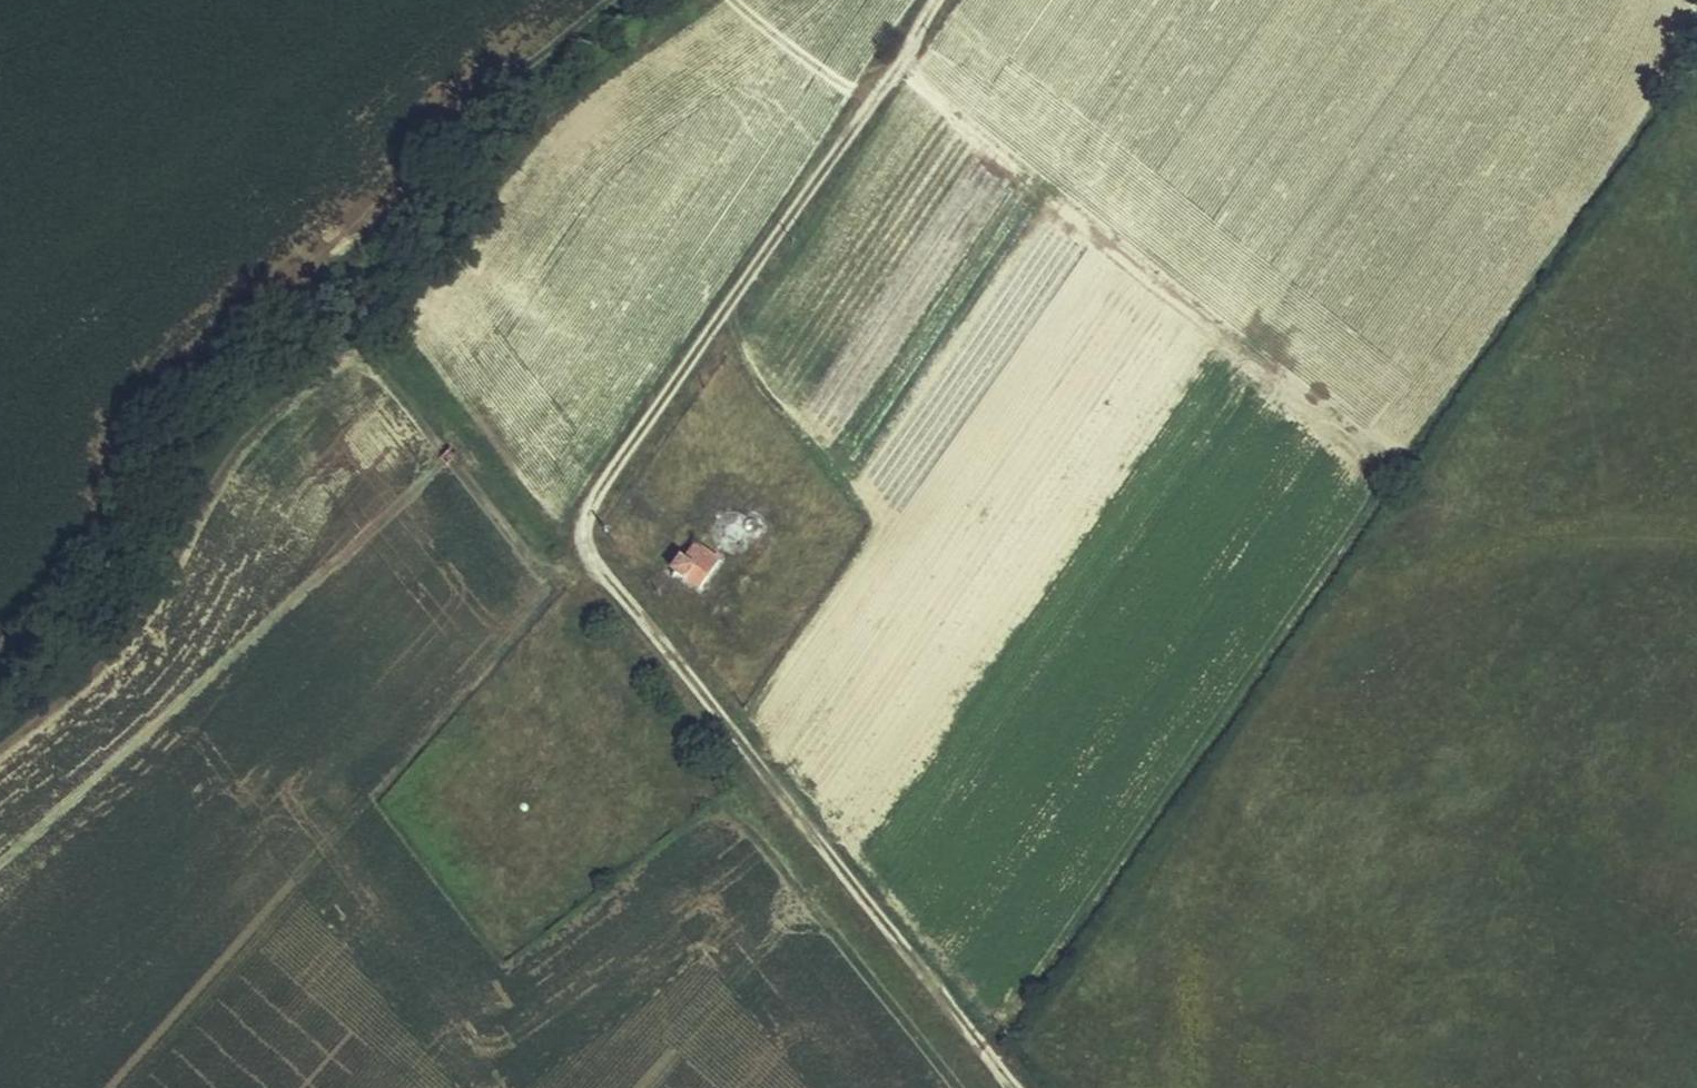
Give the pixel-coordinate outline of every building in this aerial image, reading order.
[(685,554),(674,569),(702,590),(724,559),(700,542),(689,557),(685,554)]
